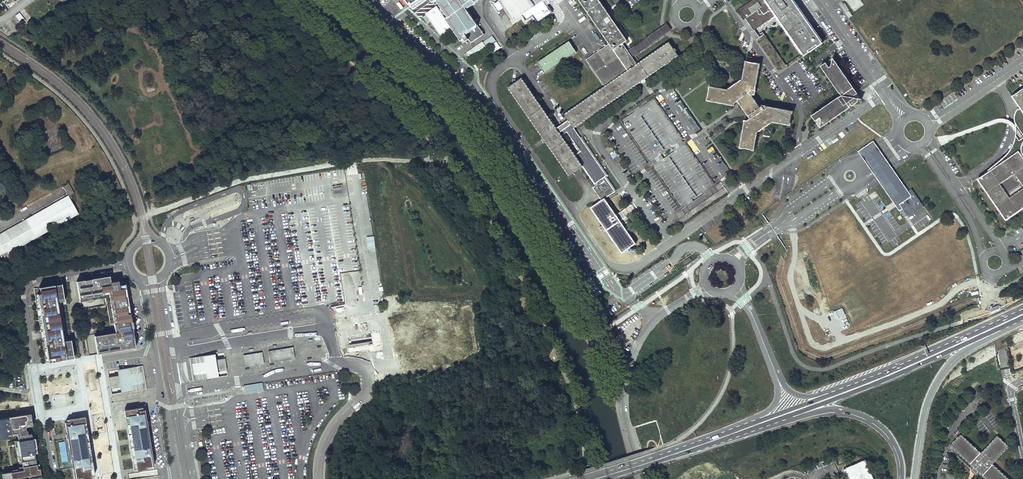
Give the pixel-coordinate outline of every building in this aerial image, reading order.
[(425,14),(441,37),(453,29),(462,41),(465,39),(467,41),(469,40),(471,43),(484,34),(467,9),(460,0),(438,0),(437,1),(439,4),(425,14)] [(467,9),(480,0),(460,0),(467,9)] [(535,6),(531,0),(500,0),(499,1),(513,21),(535,6)] [(609,44),(613,49),(622,43),(626,40),(599,0),(579,0),(609,44)] [(824,42),(822,40),(823,39),(796,0),(752,0),(740,9),(754,29),(774,15),(802,54),(804,53),(805,55),(824,42)] [(42,15),(49,11),(45,5),(38,9),(42,15)] [(36,6),(29,10),(35,20),(42,16),(36,6)] [(15,16),(20,22),(24,19),(19,13),(15,16)] [(671,30),(667,24),(627,51),(631,57),(671,30)] [(492,36),(483,42),(487,47),(496,41),(492,36)] [(576,52),(569,41),(537,62),(544,73),(576,52)] [(636,65),(604,86),(564,114),(568,120),(573,128),(678,56),(669,42),(636,65)] [(586,60),(604,86),(636,65),(631,57),(627,51),(622,43),(613,49),(609,44),(586,60)] [(842,94),(812,114),(815,119),(821,116),(822,118),(820,127),(850,107),(863,98),(856,96),(855,94),(858,92),(833,56),(832,64),(830,65),(827,61),(822,64),(842,94)] [(727,90),(708,86),(706,99),(732,104),(732,105),(733,106),(734,103),(736,101),(748,119),(746,120),(743,120),(742,121),(744,122),(739,147),(752,150),(756,131),(757,131),(770,122),(770,121),(789,125),(791,111),(765,106),(765,105),(761,104),(760,105),(761,106),(758,108),(750,95),(753,94),(753,95),(754,94),(755,89),(754,89),(759,63),(745,61),(742,79),(740,79),(736,82),(734,80),(729,83),(731,85),(727,88),(727,90)] [(573,128),(568,120),(556,128),(521,78),(508,87),(569,175),(582,166),(594,185),(592,187),(601,200),(615,190),(573,128)] [(1012,95),(1020,106),(1018,108),(1016,111),(1014,114),(1014,116),(1015,119),(1015,123),(1016,126),(1016,129),(1016,134),(1015,139),(1013,144),(1010,149),(1006,154),(999,160),(988,169),(989,170),(978,178),(1007,219),(1022,207),(1022,88),(1012,95)] [(654,98),(620,121),(685,214),(719,191),(654,98)] [(881,184),(896,173),(886,157),(879,148),(873,140),(858,150),(864,159),(870,169),(881,184)] [(908,191),(896,173),(881,184),(900,210),(906,218),(924,206),(911,188),(908,191)] [(68,183),(63,187),(68,196),(74,193),(68,183)] [(7,251),(9,254),(78,214),(68,196),(0,236),(0,239),(7,251)] [(606,199),(592,208),(622,252),(636,243),(606,199)] [(76,282),(80,303),(109,298),(115,332),(94,336),(97,352),(135,345),(126,293),(119,294),(117,286),(118,286),(118,281),(110,283),(109,276),(76,282)] [(601,292),(590,277),(584,281),(595,297),(601,292)] [(57,302),(64,301),(61,284),(39,288),(40,294),(34,295),(46,363),(73,358),(70,340),(63,341),(63,343),(62,343),(61,342),(60,342),(59,340),(61,339),(60,336),(57,336),(56,329),(61,328),(58,313),(53,314),(52,307),(56,306),(55,303),(53,303),(53,301),(56,300),(57,302)] [(293,347),(268,351),(270,363),(295,359),(293,347)] [(189,358),(193,382),(228,376),(226,364),(224,352),(189,358)] [(262,352),(243,355),(245,367),(264,364),(262,352)] [(131,391),(145,389),(141,366),(127,368),(120,369),(121,374),(121,375),(108,377),(109,383),(110,386),(110,389),(119,387),(123,387),(123,388),(124,393),(131,391)] [(245,392),(263,391),(263,383),(244,384),(245,392)] [(142,407),(127,410),(129,423),(128,423),(129,426),(131,426),(131,427),(131,428),(130,428),(133,452),(134,456),(136,455),(136,456),(136,457),(134,457),(136,468),(153,466),(152,461),(151,455),(152,455),(151,450),(150,450),(146,426),(147,426),(146,421),(145,421),(144,410),(143,410),(142,407)] [(40,478),(41,478),(40,474),(39,468),(37,469),(34,451),(37,450),(35,444),(35,438),(32,439),(31,434),(28,434),(27,431),(26,431),(25,421),(26,421),(26,420),(27,419),(27,418),(26,417),(26,416),(25,416),(25,415),(24,415),(8,418),(9,419),(0,421),(0,438),(7,436),(7,435),(17,433),(19,449),(17,449),(18,457),(21,456),(23,470),(2,473),(3,478),(40,478)] [(84,431),(82,418),(66,420),(66,423),(65,423),(66,434),(65,434),(66,439),(67,439),(71,463),(70,463),(71,468),(74,468),(75,478),(85,477),(91,476),(90,468),(90,464),(88,465),(88,464),(87,463),(89,462),(85,438),(85,437),(85,434),(83,434),(83,433),(82,432),(84,431)] [(951,446),(974,467),(972,468),(972,470),(977,475),(978,474),(980,473),(987,478),(1010,478),(993,463),(1010,446),(998,435),(982,453),(962,434),(951,446)] [(843,472),(846,478),(873,478),(864,459),(844,467),(843,472)]
